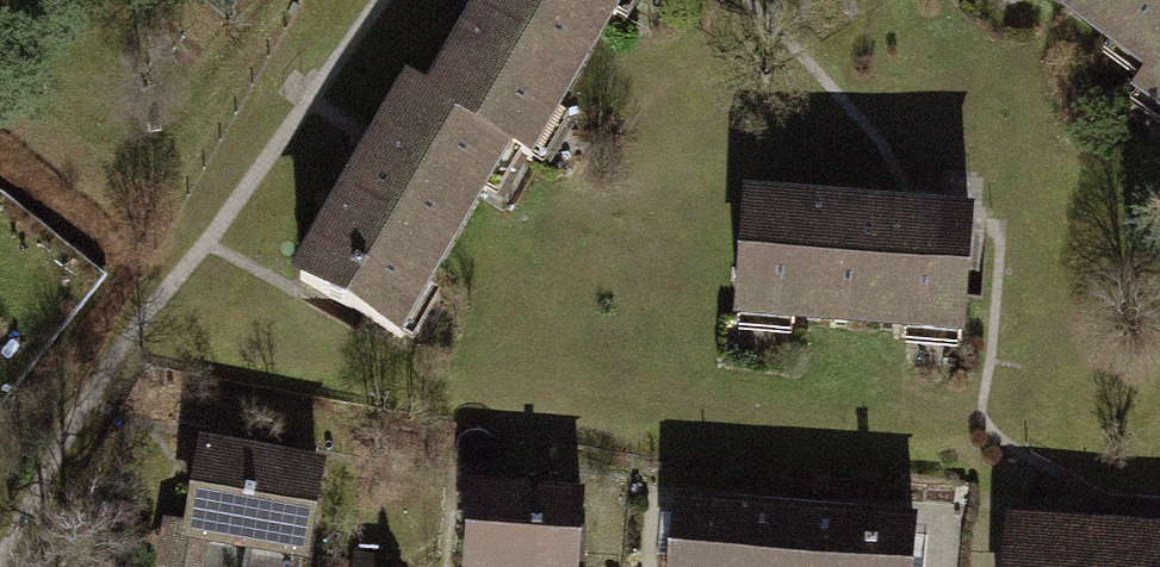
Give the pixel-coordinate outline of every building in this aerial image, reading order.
[(444,102),(550,160),(575,174),(671,0),(500,0),(444,102)] [(1159,73),(1159,0),(1057,0),(1159,73)] [(446,349),(550,160),(444,102),(418,88),(314,277),(446,349)] [(1009,214),(774,199),(763,336),(1003,357),(1009,214)] [(0,200),(0,392),(94,276),(0,200)] [(227,448),(208,549),(294,566),(337,566),(352,473),(227,448)] [(610,499),(497,497),(495,566),(611,566),(610,499)] [(706,513),(702,566),(948,566),(951,532),(706,513)] [(1028,533),(1026,566),(1159,566),(1159,540),(1028,533)]
